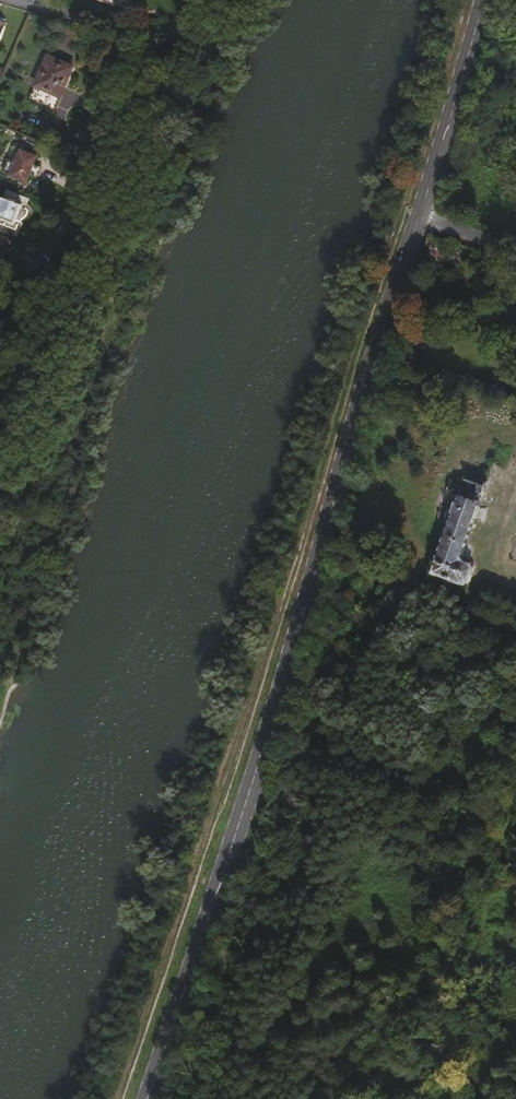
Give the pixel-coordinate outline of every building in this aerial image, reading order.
[(52,108),(71,67),(46,56),(28,97),(52,108)] [(24,182),(34,156),(18,150),(8,176),(24,182)] [(20,202),(24,204),(26,198),(3,189),(0,197),(0,218),(12,222),(20,202)] [(484,485),(465,478),(432,573),(464,585),(470,581),(474,570),(470,562),(458,558),(484,485)]
